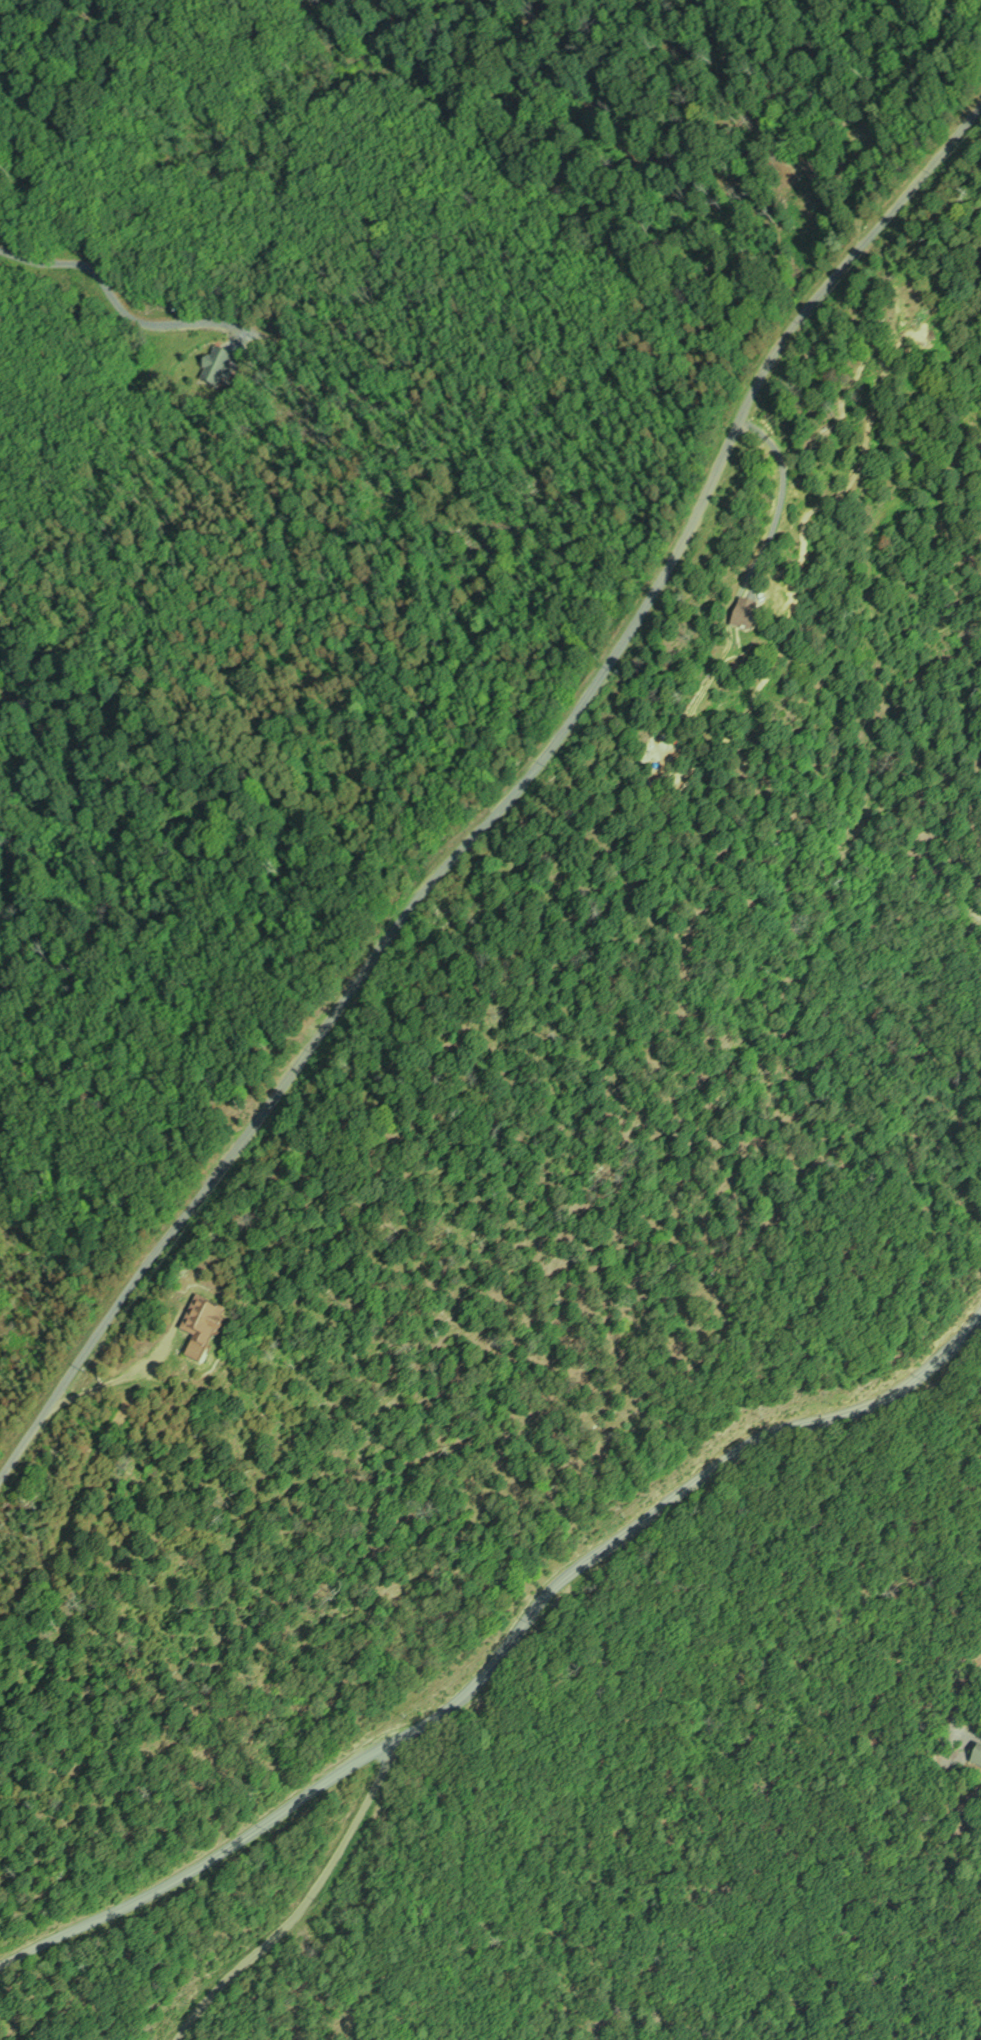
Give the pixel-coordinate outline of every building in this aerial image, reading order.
[(734,626),(753,634),(764,607),(744,600),(734,626)] [(182,1332),(197,1337),(188,1359),(205,1365),(227,1309),(196,1297),(182,1332)] [(970,1764),(971,1764),(980,1767),(980,1738),(979,1737),(970,1764)]
